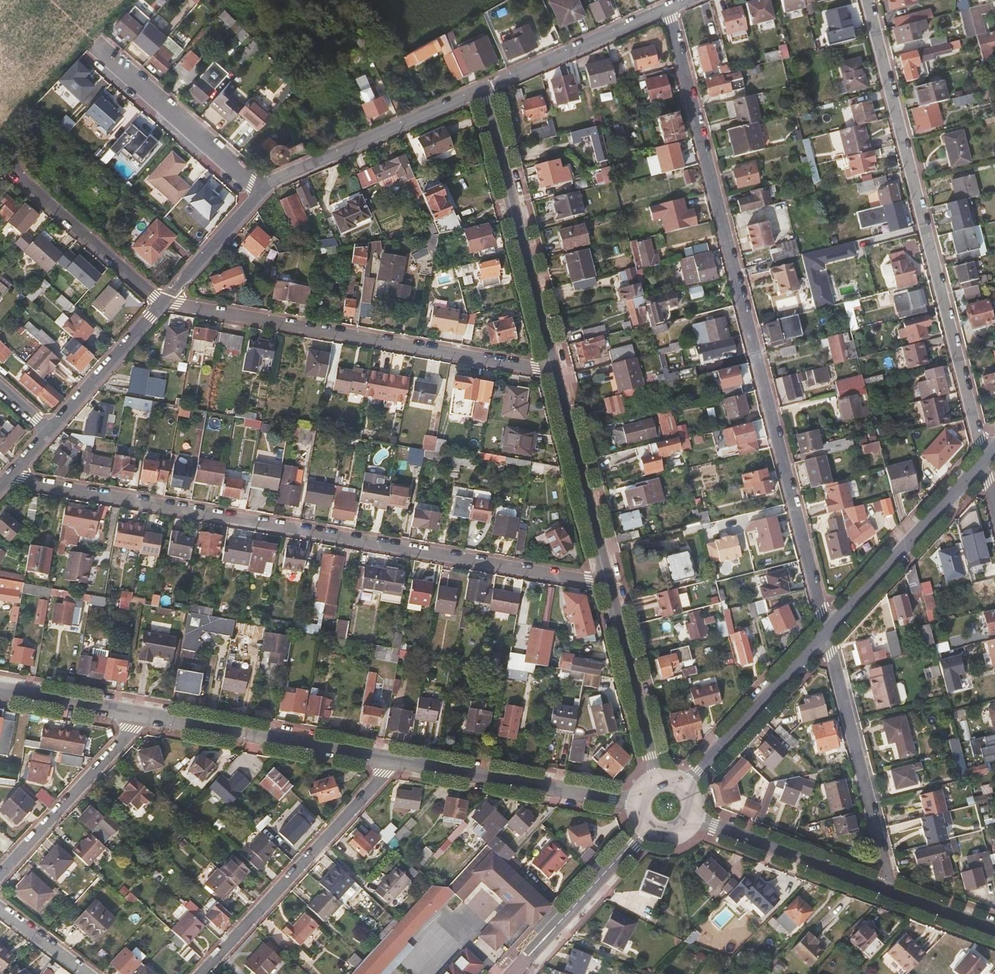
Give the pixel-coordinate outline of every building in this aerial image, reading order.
[(550,1),(561,25),(584,15),(577,0),(552,0),(550,1)] [(596,20),(613,13),(607,0),(594,0),(595,2),(590,5),(596,20)] [(750,25),(772,20),(767,0),(765,0),(745,5),(750,25)] [(891,9),(916,3),(915,0),(889,0),(891,9)] [(969,8),(967,0),(959,0),(962,10),(969,8)] [(980,6),(969,8),(976,36),(986,33),(980,6)] [(130,41),(149,20),(135,8),(128,15),(127,14),(115,27),(120,32),(117,35),(121,39),(125,36),(130,41)] [(739,8),(721,12),(727,34),(745,29),(739,8)] [(976,36),(969,8),(962,10),(960,11),(967,38),(976,36)] [(844,9),(825,14),(832,44),(853,39),(851,30),(848,17),(846,18),(844,9)] [(243,28),(225,10),(219,16),(230,27),(226,31),(234,38),(243,28)] [(895,27),(914,22),(913,17),(894,21),(895,27)] [(130,41),(128,44),(142,56),(160,36),(154,31),(158,27),(149,20),(130,41)] [(923,21),(894,29),(897,44),(920,38),(918,31),(926,30),(923,21)] [(501,43),(508,59),(523,52),(522,49),(535,43),(527,24),(514,30),(517,37),(501,43)] [(261,46),(243,28),(234,38),(231,41),(238,47),(244,40),(249,44),(237,58),(244,65),(261,46)] [(456,39),(451,30),(445,34),(449,43),(456,39)] [(976,36),(978,42),(983,41),(985,49),(994,46),(994,31),(986,33),(976,36)] [(444,55),(452,51),(449,43),(445,34),(404,56),(409,67),(441,49),(444,55)] [(364,41),(361,35),(356,39),(358,44),(364,41)] [(931,47),(947,43),(945,35),(929,39),(931,47)] [(169,36),(149,59),(163,72),(170,63),(167,60),(172,55),(175,57),(184,49),(169,36)] [(452,51),(463,75),(473,71),(472,68),(495,58),(486,36),(452,51)] [(522,49),(523,52),(537,46),(535,43),(522,49)] [(936,56),(951,52),(948,43),(899,56),(905,82),(918,79),(927,77),(925,62),(937,59),(936,56)] [(713,46),(697,50),(703,73),(718,68),(713,46)] [(652,47),(630,53),(635,70),(656,65),(652,47)] [(317,61),(321,66),(338,53),(334,48),(317,61)] [(178,62),(173,69),(183,78),(182,79),(187,84),(200,70),(195,65),(200,59),(190,49),(178,62)] [(763,55),(766,63),(781,59),(779,51),(763,55)] [(988,51),(981,53),(983,62),(990,61),(988,51)] [(859,59),(839,64),(846,93),(866,88),(859,59)] [(76,61),(52,88),(58,93),(62,88),(81,104),(94,88),(84,80),(90,73),(76,61)] [(615,82),(614,79),(611,66),(610,61),(586,66),(591,88),(615,82)] [(611,66),(614,79),(624,77),(621,64),(611,66)] [(759,71),(758,65),(738,70),(740,76),(759,71)] [(205,71),(187,91),(201,104),(216,87),(210,82),(213,78),(205,71)] [(670,98),(663,71),(653,73),(654,79),(645,81),(650,102),(670,98)] [(413,76),(421,95),(428,92),(420,73),(413,76)] [(571,76),(552,81),(557,105),(577,100),(571,76)] [(722,76),(704,81),(710,102),(727,98),(726,93),(730,93),(727,81),(723,82),(722,76)] [(210,104),(229,121),(238,112),(250,97),(231,81),(210,104)] [(915,89),(919,107),(936,103),(947,100),(943,82),(915,89)] [(365,103),(363,105),(368,117),(388,108),(382,96),(377,98),(372,86),(360,91),(365,103)] [(403,99),(398,86),(391,88),(397,101),(403,99)] [(975,102),(973,93),(952,99),(954,107),(975,102)] [(738,126),(757,120),(749,96),(730,101),(738,126)] [(123,116),(101,97),(87,114),(98,124),(96,126),(107,135),(123,116)] [(238,112),(257,129),(270,114),(251,97),(250,97),(238,112)] [(540,97),(523,101),(528,121),(545,116),(540,97)] [(861,125),(863,125),(874,122),(869,101),(841,108),(846,129),(861,125)] [(919,107),(912,109),(918,131),(942,125),(936,103),(919,107)] [(676,115),(658,120),(664,143),(682,139),(676,115)] [(530,131),(533,142),(556,136),(556,134),(552,120),(547,121),(548,126),(530,131)] [(764,150),(757,122),(730,129),(737,157),(764,150)] [(311,127),(316,140),(331,135),(327,123),(319,126),(318,124),(311,127)] [(556,134),(571,130),(570,123),(554,127),(556,134)] [(118,157),(123,151),(139,165),(158,144),(148,136),(146,139),(130,125),(109,149),(118,157)] [(846,129),(839,131),(845,158),(847,157),(868,152),(870,151),(867,140),(864,141),(861,125),(846,129)] [(452,148),(444,128),(418,140),(426,159),(452,148)] [(591,136),(589,128),(573,132),(578,153),(586,151),(583,138),(591,136)] [(727,130),(734,158),(737,157),(730,129),(727,130)] [(962,131),(943,136),(951,167),(970,162),(962,131)] [(671,144),(677,169),(691,166),(685,141),(671,144)] [(291,155),(303,149),(300,142),(294,145),(293,142),(287,145),(291,155)] [(274,147),(273,149),(272,150),(271,153),(271,155),(272,157),(274,159),(276,160),(278,161),(281,160),(283,159),(285,157),(286,155),(286,153),(286,151),(285,149),(283,147),(281,146),(279,146),(276,146),(274,147)] [(804,147),(809,167),(815,166),(810,146),(804,147)] [(868,152),(847,157),(852,177),(873,172),(871,163),(871,161),(874,160),(874,159),(885,156),(883,148),(870,151),(868,152)] [(187,163),(173,151),(147,180),(175,205),(191,187),(177,175),(187,163)] [(407,180),(414,177),(404,155),(381,165),(387,178),(396,174),(398,179),(405,176),(407,180)] [(601,161),(607,184),(614,182),(608,159),(601,161)] [(558,161),(535,167),(540,187),(570,179),(567,169),(560,171),(558,161)] [(356,175),(362,189),(387,178),(381,165),(372,170),(371,168),(356,175)] [(753,165),(733,170),(737,188),(758,183),(753,165)] [(815,166),(809,167),(810,174),(817,173),(815,166)] [(691,170),(683,172),(687,184),(695,182),(693,176),(697,175),(695,170),(691,171),(691,170)] [(964,195),(976,192),(971,171),(950,177),(954,198),(964,195)] [(421,194),(441,186),(436,176),(415,181),(421,194)] [(872,180),(874,186),(886,182),(884,177),(872,180)] [(872,180),(856,184),(858,193),(875,189),(874,186),(872,180)] [(197,181),(182,202),(210,222),(225,201),(197,181)] [(881,206),(889,204),(889,202),(898,200),(894,185),(885,187),(886,190),(878,192),(881,206)] [(441,186),(421,194),(433,220),(452,212),(441,186)] [(297,190),(305,210),(316,205),(313,198),(310,199),(305,187),(297,190)] [(138,197),(129,189),(125,193),(134,201),(138,197)] [(738,201),(741,213),(769,206),(765,189),(751,192),(752,197),(738,201)] [(583,213),(577,191),(552,198),(558,219),(583,213)] [(297,195),(282,201),(293,228),(308,221),(297,195)] [(972,227),(964,195),(954,198),(942,201),(950,233),(972,227)] [(20,207),(8,196),(5,199),(9,202),(0,212),(0,213),(8,220),(20,207)] [(369,217),(360,197),(347,203),(348,207),(333,214),(341,233),(354,227),(353,224),(369,217)] [(684,198),(650,206),(653,221),(662,219),(666,233),(698,224),(694,208),(687,210),(684,198)] [(889,204),(881,206),(879,207),(881,216),(891,214),(895,228),(905,226),(899,202),(889,204)] [(25,205),(9,223),(22,234),(14,243),(23,251),(33,239),(25,232),(38,217),(25,205)] [(459,230),(452,212),(433,220),(438,234),(459,230)] [(175,237),(156,221),(132,248),(150,264),(175,237)] [(749,239),(769,234),(766,222),(746,227),(749,239)] [(488,225),(465,231),(467,242),(470,241),(472,251),(479,250),(480,256),(495,252),(488,225)] [(583,225),(559,231),(564,250),(587,244),(583,225)] [(957,260),(979,255),(972,227),(950,233),(957,260)] [(237,251),(252,263),(271,240),(257,228),(237,251)] [(62,255),(38,234),(33,239),(23,251),(47,272),(62,255)] [(769,234),(749,239),(752,251),(769,247),(772,246),(772,245),(769,234)] [(317,242),(318,248),(325,247),(327,256),(338,254),(335,238),(317,242)] [(773,262),(798,255),(794,239),(772,245),(772,246),(769,247),(773,262)] [(629,242),(635,267),(636,270),(659,264),(657,256),(653,257),(649,240),(637,243),(636,241),(629,242)] [(381,252),(380,241),(372,242),(370,253),(381,252)] [(853,241),(802,254),(816,310),(834,305),(824,264),(857,256),(853,241)] [(368,267),(370,253),(372,242),(354,244),(350,264),(368,267)] [(684,249),(686,258),(700,254),(709,252),(707,244),(684,249)] [(595,277),(588,249),(565,255),(572,283),(579,281),(595,277)] [(686,285),(706,280),(716,278),(709,252),(700,254),(686,258),(680,259),(686,285)] [(497,261),(478,265),(483,287),(500,283),(497,271),(499,270),(497,261)] [(897,289),(915,284),(911,266),(908,267),(907,261),(891,265),(897,289)] [(794,263),(771,268),(774,279),(777,278),(781,294),(800,290),(794,263)] [(961,290),(962,290),(979,285),(987,284),(985,275),(976,277),(972,263),(956,268),(961,290)] [(455,268),(457,278),(465,276),(464,273),(474,271),(473,264),(455,268)] [(636,270),(635,267),(625,270),(629,287),(617,290),(620,301),(627,299),(643,295),(636,270)] [(238,268),(212,278),(217,292),(243,282),(238,268)] [(402,274),(380,270),(375,296),(381,297),(381,294),(408,298),(410,287),(401,285),(402,274)] [(349,271),(341,315),(352,317),(355,301),(351,300),(355,272),(349,271)] [(604,283),(602,276),(595,277),(579,281),(581,289),(604,283)] [(366,277),(359,318),(367,320),(375,279),(366,277)] [(42,278),(25,297),(32,303),(49,284),(42,278)] [(306,305),(309,289),(277,283),(274,299),(306,305)] [(688,289),(691,300),(704,297),(701,285),(688,289)] [(981,293),(979,285),(962,290),(964,297),(981,293)] [(125,301),(109,287),(92,305),(109,320),(125,301)] [(892,295),(897,313),(924,306),(920,290),(906,294),(905,291),(892,295)] [(678,306),(674,292),(662,295),(656,296),(644,299),(650,324),(651,327),(655,326),(654,325),(663,323),(661,317),(666,316),(664,308),(660,309),(659,308),(669,306),(669,308),(678,306)] [(67,311),(72,305),(62,295),(56,301),(67,311)] [(644,299),(643,295),(627,299),(634,328),(650,324),(644,299)] [(860,309),(857,299),(843,303),(850,331),(857,330),(852,311),(860,309)] [(966,307),(972,328),(992,323),(987,301),(966,307)] [(445,332),(464,335),(465,327),(467,316),(458,314),(459,311),(434,307),(430,327),(439,328),(446,329),(445,332)] [(25,321),(13,310),(9,315),(21,326),(25,321)] [(62,329),(80,345),(92,332),(74,316),(62,329)] [(707,343),(729,338),(724,317),(702,323),(707,343)] [(906,338),(908,344),(927,339),(924,327),(929,326),(927,318),(903,324),(904,329),(897,331),(899,339),(906,338)] [(787,319),(766,325),(772,347),(787,343),(786,339),(792,337),(787,319)] [(511,320),(487,326),(492,343),(515,337),(511,320)] [(23,328),(48,350),(55,343),(40,330),(39,331),(28,322),(23,328)] [(655,326),(651,327),(653,334),(653,335),(667,331),(665,323),(655,326)] [(651,327),(650,324),(634,328),(626,330),(628,340),(653,334),(651,327)] [(582,331),(584,341),(601,336),(606,335),(603,325),(582,331)] [(472,328),(465,327),(464,335),(463,339),(470,340),(472,328)] [(187,331),(167,328),(162,357),(182,361),(187,331)] [(190,350),(188,362),(199,364),(201,352),(204,353),(205,346),(212,348),(213,343),(219,344),(221,333),(194,328),(192,339),(194,340),(193,350),(190,350)] [(219,344),(218,347),(240,351),(242,337),(221,333),(219,344)] [(842,333),(827,337),(834,364),(857,358),(853,341),(844,343),(842,333)] [(603,346),(601,336),(584,341),(585,342),(575,345),(579,362),(599,357),(596,347),(603,346)] [(734,350),(731,337),(729,338),(707,343),(694,347),(696,356),(701,354),(703,362),(722,357),(721,353),(734,350)] [(257,342),(249,341),(247,355),(245,355),(242,371),(256,374),(259,356),(273,359),(275,343),(267,342),(267,344),(257,342)] [(79,372),(93,357),(80,345),(66,360),(79,372)] [(612,364),(635,358),(632,345),(609,351),(612,364)] [(795,354),(793,346),(781,349),(783,357),(795,354)] [(326,377),(330,355),(309,351),(305,374),(326,377)] [(664,354),(658,356),(664,380),(665,384),(696,376),(693,368),(669,374),(664,354)] [(635,358),(612,364),(619,392),(642,386),(635,358)] [(402,366),(381,362),(379,372),(383,372),(382,376),(392,378),(393,374),(401,375),(402,366)] [(363,394),(367,371),(338,366),(333,391),(348,394),(348,392),(363,394)] [(743,394),(736,366),(717,371),(724,399),(743,394)] [(819,368),(782,377),(788,399),(801,396),(798,383),(807,381),(808,387),(822,383),(819,368)] [(947,394),(940,368),(923,372),(926,382),(917,384),(922,400),(947,394)] [(148,372),(133,369),(128,391),(150,395),(152,384),(146,383),(148,372)] [(982,378),(986,393),(994,391),(994,375),(982,378)] [(835,382),(837,393),(864,387),(861,376),(835,382)] [(464,399),(475,401),(478,382),(455,377),(453,387),(466,390),(464,399)] [(475,401),(490,404),(493,385),(478,382),(475,401)] [(436,387),(414,383),(411,401),(432,405),(436,387)] [(53,406),(62,397),(48,384),(40,393),(53,406)] [(864,387),(837,393),(844,421),(863,416),(858,396),(866,394),(864,387)] [(527,391),(507,388),(503,414),(524,418),(527,404),(525,403),(527,391)] [(748,413),(743,394),(724,399),(723,399),(728,418),(748,413)] [(624,412),(620,395),(604,399),(608,413),(614,412),(614,414),(624,412)] [(152,402),(126,397),(125,403),(124,407),(150,411),(152,402)] [(119,414),(123,414),(124,407),(125,403),(104,399),(99,429),(117,432),(119,414)] [(150,411),(149,416),(156,417),(159,403),(152,402),(150,411)] [(485,407),(474,405),(472,419),(482,421),(485,407)] [(180,407),(178,416),(190,418),(190,416),(199,417),(197,429),(204,431),(207,411),(180,407)] [(664,441),(677,437),(670,409),(663,411),(667,427),(661,429),(664,441)] [(253,413),(236,410),(235,416),(240,417),(252,419),(253,413)] [(252,419),(240,417),(239,424),(250,426),(250,428),(260,429),(261,421),(252,419)] [(2,455),(24,431),(17,425),(14,428),(7,421),(0,428),(0,453),(2,455)] [(754,440),(750,423),(724,429),(728,446),(754,440)] [(623,429),(626,442),(655,435),(653,426),(643,429),(642,425),(623,429)] [(289,426),(287,437),(291,438),(291,435),(299,437),(298,443),(314,446),(316,431),(289,426)] [(764,439),(762,427),(755,428),(756,440),(764,439)] [(534,433),(507,428),(503,450),(531,455),(534,433)] [(824,456),(847,450),(844,439),(821,445),(817,431),(797,436),(802,454),(809,453),(811,460),(824,456)] [(93,446),(95,438),(64,432),(69,435),(83,445),(93,446)] [(959,445),(944,432),(923,455),(938,468),(959,445)] [(83,445),(69,435),(65,442),(62,440),(59,444),(62,447),(59,452),(58,451),(51,461),(63,469),(58,477),(65,478),(83,445)] [(398,445),(406,446),(408,438),(399,436),(398,445)] [(425,450),(435,451),(437,439),(425,437),(423,449),(425,450)] [(668,452),(669,452),(673,467),(686,464),(680,440),(679,438),(664,442),(656,444),(656,443),(639,447),(646,475),(663,471),(659,458),(668,455),(668,452)] [(435,451),(444,453),(446,441),(437,439),(435,451)] [(880,450),(878,442),(861,447),(864,455),(880,450)] [(755,446),(757,451),(769,448),(768,443),(755,446)] [(423,449),(418,449),(415,462),(423,463),(423,458),(425,450),(423,449)] [(423,458),(450,463),(452,454),(444,453),(435,451),(425,450),(423,458)] [(479,464),(483,464),(484,460),(489,461),(490,455),(481,453),(479,464)] [(112,458),(87,454),(84,472),(109,476),(112,458)] [(459,473),(461,456),(452,454),(450,463),(449,471),(459,473)] [(115,456),(112,476),(131,479),(133,466),(128,465),(129,458),(115,456)] [(811,460),(804,461),(811,489),(831,483),(824,456),(811,460)] [(506,458),(505,464),(520,466),(530,468),(531,462),(521,460),(506,458)] [(195,481),(222,486),(224,478),(226,464),(199,459),(195,481)] [(157,464),(144,461),(141,480),(155,482),(157,464)] [(910,462),(885,469),(885,470),(891,494),(916,488),(910,462)] [(191,467),(175,464),(171,486),(187,489),(191,467)] [(250,483),(250,486),(277,491),(281,469),(254,464),(250,483)] [(296,469),(284,467),(278,502),(297,506),(301,488),(294,487),(296,469)] [(159,485),(166,486),(169,469),(162,468),(159,485)] [(752,485),(768,481),(766,470),(742,476),(744,487),(752,485)] [(334,486),(341,487),(342,478),(336,476),(334,486)] [(221,496),(247,500),(250,486),(250,483),(224,478),(222,486),(221,496)] [(629,509),(663,501),(658,479),(624,488),(629,509)] [(308,480),(304,502),(331,507),(331,502),(334,486),(308,480)] [(773,492),(770,480),(768,481),(752,485),(754,496),(773,492)] [(825,504),(827,514),(841,511),(853,508),(846,484),(826,488),(829,500),(830,503),(825,504)] [(335,502),(332,517),(352,520),(355,505),(352,504),(354,494),(340,491),(341,487),(334,486),(331,502),(335,502)] [(410,489),(390,486),(387,505),(407,509),(410,489)] [(220,498),(221,488),(213,487),(212,497),(220,498)] [(472,500),(490,503),(491,496),(490,494),(474,491),(472,500)] [(28,510),(36,511),(39,498),(31,496),(28,510)] [(452,516),(469,519),(472,500),(456,497),(452,516)] [(888,499),(879,502),(883,518),(892,516),(888,499)] [(472,500),(469,519),(488,522),(491,503),(490,503),(472,500)] [(499,505),(494,534),(514,538),(518,513),(508,511),(507,517),(501,516),(503,505),(499,505)] [(841,511),(842,517),(846,533),(854,544),(855,543),(856,545),(872,534),(871,532),(873,531),(867,524),(858,530),(853,523),(849,515),(858,513),(860,521),(866,519),(862,505),(853,508),(841,511)] [(65,543),(67,544),(68,537),(67,537),(69,525),(81,527),(84,511),(73,509),(73,508),(65,506),(59,542),(65,543)] [(637,511),(619,515),(623,531),(641,526),(637,511)] [(438,531),(441,515),(421,512),(418,527),(438,531)] [(0,522),(0,533),(9,541),(21,527),(6,515),(0,522)] [(130,553),(140,555),(140,554),(144,532),(142,531),(144,521),(123,517),(121,527),(134,529),(130,553)] [(846,533),(842,517),(827,521),(829,530),(838,527),(839,533),(831,535),(825,536),(832,561),(833,561),(850,556),(852,556),(846,533)] [(194,522),(191,538),(194,538),(198,539),(199,533),(200,523),(194,522)] [(700,522),(685,526),(687,534),(702,530),(701,525),(700,522)] [(776,526),(757,530),(762,551),(781,547),(776,526)] [(561,528),(546,536),(557,557),(573,549),(561,528)] [(516,545),(516,550),(523,552),(526,531),(519,530),(516,545)] [(144,532),(140,554),(158,558),(162,536),(155,535),(152,535),(152,532),(144,531),(144,532)] [(181,533),(172,532),(168,556),(190,559),(194,538),(191,538),(181,536),(181,533)] [(630,532),(616,536),(618,543),(632,540),(630,532)] [(198,539),(196,547),(202,548),(201,554),(218,557),(221,537),(199,533),(198,539)] [(715,542),(706,545),(710,563),(719,561),(719,562),(740,557),(735,535),(729,537),(728,536),(721,538),(721,539),(714,541),(715,542)] [(966,547),(971,566),(982,563),(976,537),(968,539),(970,546),(966,547)] [(249,566),(253,542),(232,538),(230,547),(225,546),(222,561),(249,566)] [(968,574),(959,539),(955,541),(956,548),(939,552),(946,581),(963,577),(963,575),(968,574)] [(63,555),(65,543),(59,542),(57,554),(63,555)] [(249,566),(247,579),(258,581),(259,573),(253,572),(256,554),(260,555),(259,560),(272,562),(275,546),(253,542),(249,566)] [(516,550),(516,545),(509,544),(507,556),(514,557),(516,550)] [(29,555),(26,570),(47,574),(51,550),(30,546),(29,555)] [(303,572),(307,552),(286,548),(282,568),(303,572)] [(64,581),(86,586),(92,556),(70,551),(64,581)] [(686,553),(668,558),(673,580),(691,576),(686,553)] [(325,602),(333,557),(323,555),(313,611),(323,613),(325,602)] [(850,556),(833,561),(835,567),(852,563),(850,556)] [(333,557),(325,602),(336,604),(344,559),(333,557)] [(921,592),(914,565),(906,574),(911,595),(921,592)] [(355,589),(382,593),(386,571),(359,566),(355,589)] [(6,580),(24,583),(25,576),(0,571),(0,579),(6,580)] [(382,593),(381,601),(399,604),(404,574),(386,571),(382,593)] [(763,600),(789,594),(786,582),(789,582),(786,571),(765,576),(768,585),(760,587),(763,600)] [(18,603),(20,592),(22,592),(24,583),(6,580),(0,579),(0,600),(18,603)] [(993,579),(974,584),(978,597),(982,596),(984,604),(994,601),(994,587),(993,579)] [(431,584),(412,581),(408,603),(427,607),(431,584)] [(486,583),(468,581),(465,600),(482,604),(486,583)] [(22,592),(22,594),(39,597),(34,624),(44,626),(50,595),(51,588),(24,583),(22,592)] [(438,587),(434,611),(452,614),(457,590),(438,587)] [(509,617),(517,619),(522,592),(496,587),(495,596),(512,599),(509,617)] [(549,617),(554,588),(549,587),(544,616),(549,617)] [(51,588),(50,595),(90,602),(91,595),(51,588)] [(656,594),(662,618),(682,613),(676,589),(656,594)] [(723,590),(717,591),(721,604),(721,607),(722,610),(727,609),(723,590)] [(161,596),(159,607),(171,609),(172,601),(166,600),(167,594),(161,593),(161,596)] [(570,615),(572,620),(589,617),(584,597),(563,594),(568,615),(570,615)] [(934,609),(931,595),(922,597),(925,611),(934,609)] [(910,616),(905,596),(888,600),(893,621),(910,616)] [(146,599),(133,597),(132,603),(138,604),(145,605),(146,599)] [(321,625),(319,636),(324,637),(330,638),(331,630),(336,604),(325,602),(323,613),(321,625)] [(755,602),(747,604),(751,618),(759,617),(755,602)] [(764,603),(757,604),(758,614),(766,613),(764,603)] [(775,614),(768,617),(776,634),(795,625),(793,621),(800,618),(793,603),(774,612),(775,614)] [(56,604),(53,622),(77,626),(81,608),(56,604)] [(212,617),(214,609),(186,604),(185,612),(188,612),(212,617)] [(17,623),(20,608),(13,607),(10,622),(17,623)] [(485,623),(487,610),(481,609),(479,622),(485,623)] [(463,610),(460,628),(467,629),(470,611),(463,610)] [(728,635),(734,634),(729,610),(723,611),(728,635)] [(984,613),(989,635),(994,633),(994,610),(984,613)] [(212,617),(188,612),(181,649),(202,653),(206,631),(232,636),(234,628),(235,621),(212,617)] [(701,619),(700,612),(688,615),(691,624),(687,625),(691,640),(708,635),(705,624),(714,622),(713,616),(701,619)] [(589,617),(572,620),(576,637),(593,633),(589,617)] [(294,623),(268,619),(266,626),(293,631),(294,623)] [(346,641),(349,622),(337,620),(335,630),(331,630),(330,638),(346,641)] [(235,621),(234,628),(256,632),(255,635),(264,637),(266,626),(239,622),(235,621)] [(319,636),(321,625),(306,623),(304,633),(319,636)] [(935,647),(929,626),(929,625),(918,627),(924,650),(935,647)] [(525,662),(509,659),(508,669),(528,673),(534,674),(535,665),(548,667),(553,634),(531,630),(525,662)] [(744,632),(733,635),(740,665),(751,663),(744,632)] [(902,656),(896,632),(886,634),(892,658),(902,656)] [(85,633),(78,675),(102,679),(106,657),(93,655),(92,657),(87,656),(89,644),(91,645),(93,634),(85,633)] [(400,650),(403,634),(394,633),(391,649),(400,650)] [(287,662),(290,643),(285,642),(285,638),(266,634),(263,651),(271,652),(270,659),(287,662)] [(330,638),(324,637),(323,644),(344,648),(346,641),(330,638)] [(14,639),(10,662),(31,666),(33,651),(20,648),(22,640),(14,639)] [(857,648),(861,664),(884,658),(883,652),(871,655),(868,642),(857,645),(857,648)] [(129,662),(125,683),(137,685),(140,668),(148,669),(152,648),(131,644),(128,661),(129,662)] [(373,645),(370,666),(375,667),(377,659),(398,663),(399,658),(400,650),(391,649),(373,645)] [(691,660),(688,646),(670,651),(671,655),(657,659),(662,678),(671,675),(670,669),(677,667),(676,663),(691,660)] [(857,648),(851,649),(855,665),(861,664),(857,648)] [(199,665),(202,653),(181,649),(179,661),(199,665)] [(400,650),(399,658),(413,661),(414,653),(405,651),(400,650)] [(105,679),(124,683),(128,661),(108,658),(105,679)] [(964,673),(960,658),(939,664),(943,678),(964,673)] [(573,659),(571,671),(584,673),(597,676),(598,676),(600,666),(584,663),(584,661),(573,659)] [(890,665),(865,671),(875,712),(900,706),(890,665)] [(508,669),(489,666),(488,673),(506,676),(508,669)] [(694,667),(682,670),(684,676),(696,673),(694,667)] [(227,669),(222,691),(244,695),(248,673),(227,669)] [(527,682),(528,673),(508,669),(506,676),(505,681),(514,683),(514,679),(527,682)] [(571,671),(562,669),(560,678),(583,682),(584,673),(571,671)] [(993,670),(981,674),(984,687),(994,685),(994,670),(993,670)] [(177,671),(174,690),(197,694),(200,675),(177,671)] [(369,671),(360,723),(379,726),(382,710),(370,708),(376,673),(369,671)] [(581,763),(597,676),(584,673),(583,682),(578,710),(574,732),(569,761),(581,763)] [(965,676),(957,678),(961,691),(968,689),(965,676)] [(395,679),(392,694),(398,695),(401,680),(395,679)] [(284,687),(280,709),(303,713),(307,691),(284,687)] [(693,706),(720,705),(719,687),(692,688),(693,706)] [(805,700),(806,705),(798,707),(803,724),(829,717),(823,695),(805,700)] [(332,700),(311,696),(308,713),(329,717),(332,700)] [(419,698),(415,719),(436,723),(439,702),(419,698)] [(486,703),(471,701),(466,730),(483,734),(486,722),(491,723),(492,713),(484,712),(486,703)] [(505,720),(499,719),(497,729),(502,730),(501,736),(514,739),(519,717),(520,717),(521,709),(507,706),(505,720)] [(578,710),(554,706),(550,727),(574,732),(578,710)] [(390,709),(386,730),(407,733),(408,727),(409,720),(410,713),(390,709)] [(692,731),(701,729),(696,709),(670,716),(676,742),(694,737),(692,731)] [(3,710),(0,710),(0,755),(7,756),(13,722),(2,720),(3,710)] [(883,723),(889,744),(896,742),(900,759),(914,755),(910,739),(904,718),(883,723)] [(812,728),(818,752),(838,748),(831,723),(812,728)] [(767,758),(763,762),(770,769),(787,752),(771,736),(758,749),(767,758)] [(994,755),(994,740),(984,743),(982,737),(968,741),(975,765),(994,759),(993,756),(994,755)] [(612,774),(631,756),(615,740),(605,749),(602,746),(593,754),(612,774)] [(962,753),(958,740),(948,742),(952,755),(962,753)] [(49,756),(49,751),(32,747),(29,762),(31,763),(28,780),(44,783),(47,766),(41,765),(43,755),(49,756)] [(157,748),(139,754),(145,772),(163,766),(157,748)] [(966,769),(962,753),(952,755),(958,781),(968,778),(966,769)] [(82,758),(61,754),(60,764),(81,768),(82,758)] [(187,770),(200,783),(215,767),(201,755),(187,770)] [(916,784),(913,772),(921,769),(920,764),(890,771),(895,789),(916,784)] [(988,773),(985,764),(966,769),(968,778),(988,773)] [(290,789),(293,786),(273,768),(265,776),(266,778),(260,784),(278,802),(290,789)] [(222,774),(210,788),(230,805),(251,782),(238,770),(229,780),(222,774)] [(808,797),(813,783),(797,777),(768,783),(759,808),(757,812),(765,815),(772,798),(794,806),(799,793),(808,797)] [(125,791),(122,794),(137,808),(142,803),(145,805),(154,796),(134,778),(129,784),(127,786),(128,787),(125,791)] [(319,802),(337,797),(331,778),(313,784),(314,788),(308,790),(310,796),(316,794),(319,802)] [(739,800),(734,780),(710,787),(715,806),(739,800)] [(824,785),(831,812),(850,807),(843,780),(824,785)] [(992,794),(990,785),(981,787),(983,796),(992,794)] [(394,807),(417,811),(421,790),(413,789),(412,792),(397,790),(394,807)] [(19,790),(0,809),(15,823),(34,803),(19,790)] [(35,796),(48,806),(53,799),(41,790),(35,796)] [(136,809),(137,808),(122,794),(118,799),(125,806),(129,802),(136,809)] [(467,802),(447,799),(444,815),(464,819),(467,802)] [(757,812),(759,808),(745,802),(741,814),(754,819),(757,812)] [(473,818),(494,838),(495,836),(506,824),(507,823),(486,805),(473,818)] [(90,807),(78,820),(92,833),(104,844),(117,830),(120,827),(101,810),(97,814),(90,807)] [(535,819),(522,807),(507,823),(506,824),(519,837),(535,819)] [(902,809),(905,820),(913,818),(910,807),(902,809)] [(279,833),(292,845),(313,822),(301,810),(279,833)] [(183,815),(188,819),(192,815),(187,811),(183,815)] [(955,831),(950,812),(912,821),(913,827),(918,825),(922,839),(955,831)] [(857,832),(852,814),(833,818),(838,837),(857,832)] [(255,827),(272,843),(277,838),(265,827),(271,820),(266,815),(255,827)] [(416,823),(410,818),(403,826),(409,831),(416,823)] [(468,826),(463,822),(433,854),(432,855),(436,859),(468,826)] [(585,823),(566,828),(570,843),(573,842),(575,847),(579,846),(580,849),(591,847),(590,840),(594,839),(592,831),(587,832),(585,823)] [(379,837),(386,844),(393,836),(394,836),(392,834),(396,829),(390,824),(378,836),(379,837)] [(354,837),(348,843),(362,856),(379,837),(378,836),(372,830),(368,833),(361,826),(352,835),(354,837)] [(409,831),(403,826),(394,836),(393,836),(400,843),(410,832),(409,831)] [(184,831),(180,827),(172,836),(176,840),(184,831)] [(104,844),(92,833),(90,835),(100,844),(102,846),(104,844)] [(71,851),(83,862),(100,844),(90,835),(82,843),(79,846),(78,845),(71,851)] [(514,854),(495,836),(494,838),(486,846),(506,863),(514,854)] [(530,864),(548,882),(569,860),(551,842),(530,864)] [(985,844),(987,853),(994,851),(994,842),(985,844)] [(503,945),(508,950),(550,904),(506,863),(486,846),(448,888),(454,893),(463,901),(481,881),(507,905),(479,935),(497,952),(503,945)] [(932,864),(935,877),(952,873),(947,856),(944,857),(941,846),(914,853),(917,865),(931,861),(932,864)] [(56,847),(40,865),(55,879),(71,861),(56,847)] [(419,854),(426,861),(432,855),(433,854),(425,847),(419,854)] [(579,859),(584,864),(595,853),(590,848),(579,859)] [(219,872),(235,886),(248,872),(232,858),(219,872)] [(710,859),(696,872),(713,888),(726,875),(710,859)] [(335,866),(318,884),(336,901),(354,882),(335,866)] [(411,881),(396,867),(380,885),(394,898),(395,899),(411,881)] [(961,874),(965,889),(984,885),(980,869),(961,874)] [(222,900),(235,886),(219,872),(218,871),(206,885),(222,900)] [(647,871),(640,890),(658,897),(665,878),(647,871)] [(32,875),(16,891),(36,909),(51,892),(32,875)] [(778,898),(758,879),(746,891),(739,883),(726,897),(733,904),(744,894),(764,913),(778,898)] [(394,898),(380,885),(375,891),(389,904),(394,898)] [(402,938),(406,942),(434,911),(436,913),(454,893),(448,888),(432,886),(420,899),(398,923),(390,932),(381,942),(363,962),(356,969),(351,973),(369,973),(402,938)] [(136,898),(140,902),(144,897),(134,888),(129,893),(136,898)] [(129,893),(124,898),(130,904),(136,898),(129,893)] [(398,923),(420,899),(415,894),(413,897),(410,895),(405,900),(408,902),(393,918),(398,923)] [(798,898),(784,911),(798,925),(811,911),(798,898)] [(143,905),(149,911),(153,906),(148,901),(143,905)] [(189,912),(194,917),(200,911),(190,901),(184,908),(189,912)] [(112,921),(93,904),(76,922),(94,940),(112,921)] [(224,921),(230,916),(217,904),(206,917),(216,926),(222,920),(224,921)] [(609,929),(602,942),(620,951),(635,922),(614,911),(606,928),(609,929)] [(175,935),(187,945),(194,938),(191,935),(202,924),(194,917),(189,912),(171,931),(175,935)] [(299,946),(318,926),(305,914),(292,928),(288,924),(282,930),(299,946)] [(194,938),(204,927),(202,924),(191,935),(194,938)] [(826,937),(822,941),(830,949),(843,936),(830,924),(821,933),(826,937)] [(864,925),(850,940),(869,958),(882,945),(875,938),(876,937),(864,925)] [(383,926),(374,936),(381,942),(390,932),(383,926)] [(691,944),(699,935),(694,930),(691,934),(684,941),(691,944)] [(809,933),(790,950),(808,970),(827,953),(809,933)] [(887,952),(908,971),(925,953),(918,946),(916,947),(912,943),(913,942),(905,933),(887,952)] [(186,962),(195,953),(187,945),(175,935),(170,940),(179,948),(176,952),(186,962)] [(402,938),(369,973),(390,973),(413,949),(406,942),(402,938)] [(2,973),(15,955),(0,943),(0,971),(2,973)] [(244,966),(253,973),(266,973),(281,959),(264,944),(244,966)] [(128,952),(125,949),(110,965),(113,967),(128,952)] [(483,965),(465,949),(442,973),(475,973),(483,965)] [(565,969),(577,973),(582,973),(589,956),(573,950),(565,969)] [(113,967),(121,973),(133,973),(142,965),(128,952),(113,967)] [(954,969),(959,973),(979,973),(985,967),(969,952),(954,969)] [(363,962),(354,954),(347,962),(356,969),(363,962)] [(731,971),(735,961),(730,959),(726,969),(731,971)] [(780,961),(774,968),(769,964),(763,971),(771,973),(779,973),(780,973),(790,973),(792,972),(780,961)] [(763,971),(747,965),(747,968),(740,965),(737,973),(740,973),(771,973),(763,971)]
